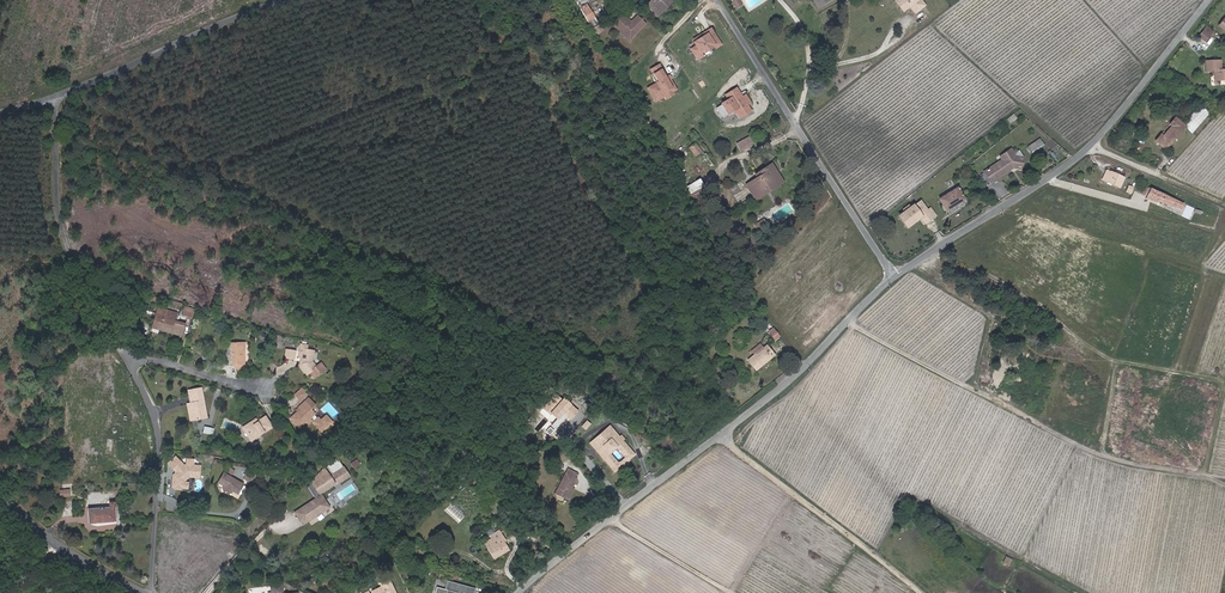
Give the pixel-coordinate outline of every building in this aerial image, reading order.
[(583,0),(577,0),(576,1),(592,27),(597,23),(583,0)] [(673,0),(652,0),(646,6),(655,15),(666,4),(668,6),(673,0)] [(739,0),(735,0),(732,2),(736,8),(742,5),(739,0)] [(906,10),(898,0),(894,3),(902,13),(906,10)] [(898,0),(906,10),(909,8),(914,15),(925,5),(921,0),(898,0)] [(655,18),(668,6),(666,4),(655,15),(646,6),(645,7),(655,18)] [(633,36),(645,24),(637,16),(630,22),(622,14),(612,25),(619,33),(621,31),(626,36),(633,36)] [(598,24),(594,28),(598,33),(602,29),(598,24)] [(1205,42),(1213,32),(1206,26),(1198,36),(1205,42)] [(629,42),(633,36),(626,36),(621,31),(619,33),(629,42)] [(695,47),(690,50),(697,61),(702,58),(700,55),(714,46),(716,49),(721,46),(714,35),(709,38),(706,34),(693,43),(695,47)] [(1224,80),(1224,70),(1221,70),(1220,60),(1205,61),(1206,71),(1214,71),(1214,81),(1224,80)] [(647,87),(655,103),(677,92),(662,62),(650,69),(657,82),(647,87)] [(721,104),(716,107),(721,115),(726,112),(726,113),(736,108),(738,111),(746,106),(745,104),(749,102),(745,95),(741,97),(740,95),(735,98),(733,96),(721,103),(721,104)] [(1192,132),(1209,113),(1199,105),(1187,119),(1189,121),(1185,126),(1192,132)] [(1010,122),(1016,118),(1013,114),(1007,119),(1010,122)] [(1165,149),(1185,126),(1175,118),(1169,124),(1171,126),(1163,136),(1160,134),(1155,141),(1165,149)] [(752,143),(749,137),(737,144),(740,149),(752,143)] [(682,149),(688,143),(687,142),(688,141),(686,139),(679,146),(682,149)] [(1031,152),(1040,146),(1037,141),(1028,148),(1031,152)] [(696,142),(689,147),(696,156),(703,150),(696,142)] [(1068,154),(1061,147),(1058,150),(1065,156),(1068,154)] [(991,183),(1010,169),(1009,168),(1011,166),(1013,168),(1016,169),(1021,165),(1022,162),(1019,157),(1015,156),(1011,149),(999,157),(1002,160),(984,172),(991,183)] [(781,182),(771,165),(769,167),(776,179),(762,187),(765,190),(754,197),(755,199),(781,182)] [(754,197),(765,190),(762,187),(776,179),(769,167),(755,175),(757,178),(746,185),(754,197)] [(1119,187),(1123,178),(1110,172),(1106,171),(1102,180),(1119,187)] [(1154,194),(1155,191),(1144,187),(1141,194),(1145,196),(1152,199),(1154,194)] [(718,217),(708,201),(707,201),(700,188),(691,193),(712,228),(717,225),(713,220),(718,217)] [(946,211),(964,199),(957,188),(939,199),(946,211)] [(919,216),(925,224),(933,218),(927,210),(920,201),(910,208),(908,205),(903,209),(905,212),(899,217),(906,225),(919,216)] [(936,216),(930,208),(927,210),(933,218),(936,216)] [(768,226),(763,219),(755,225),(759,232),(768,226)] [(182,304),(162,299),(161,301),(182,307),(182,304)] [(191,317),(194,309),(185,306),(183,315),(191,317)] [(181,336),(184,324),(173,321),(175,313),(168,311),(166,316),(156,313),(154,321),(160,323),(159,327),(171,331),(170,333),(181,336)] [(159,327),(160,323),(154,321),(152,328),(170,333),(171,331),(159,327)] [(774,340),(780,336),(775,329),(769,334),(774,340)] [(245,365),(244,342),(231,343),(232,365),(236,365),(236,370),(246,369),(246,365),(245,365)] [(298,358),(303,359),(302,364),(300,365),(307,375),(310,373),(313,378),(320,373),(316,367),(312,361),(313,351),(307,350),(308,345),(301,344),(298,358)] [(755,354),(763,348),(760,344),(752,351),(755,354)] [(756,370),(774,355),(767,346),(763,349),(763,348),(755,354),(748,360),(756,370)] [(293,359),(295,351),(286,350),(285,358),(293,359)] [(316,367),(320,373),(325,370),(320,363),(316,367)] [(206,417),(201,388),(192,390),(194,402),(191,403),(194,419),(206,417)] [(732,395),(728,388),(721,393),(724,400),(732,395)] [(299,401),(306,394),(301,389),(294,395),(299,401)] [(560,419),(565,413),(567,415),(572,419),(578,411),(571,405),(572,405),(565,398),(563,400),(555,394),(545,406),(543,408),(551,415),(552,413),(558,418),(560,419)] [(331,423),(332,422),(325,416),(320,420),(318,418),(317,418),(314,414),(310,410),(311,409),(305,402),(298,408),(300,411),(298,413),(297,412),(290,418),(299,428),(306,421),(308,424),(313,419),(314,421),(312,423),(321,432),(329,425),(331,427),(333,425),(331,423)] [(567,415),(565,413),(560,419),(558,418),(553,425),(554,426),(556,428),(567,415)] [(251,441),(272,427),(265,416),(257,422),(254,423),(252,420),(242,427),(251,441)] [(582,426),(586,430),(591,424),(587,421),(582,426)] [(622,441),(624,439),(621,436),(619,437),(609,426),(590,443),(615,471),(621,466),(622,467),(623,465),(627,462),(628,461),(628,460),(634,455),(622,441)] [(111,455),(113,439),(107,439),(105,454),(111,455)] [(341,451),(346,446),(343,443),(338,449),(341,451)] [(313,502),(301,510),(308,519),(327,506),(321,497),(319,498),(318,497),(317,495),(334,484),(331,479),(333,477),(337,482),(348,474),(337,457),(326,464),(333,474),(330,476),(324,467),(309,482),(310,483),(309,484),(313,502)] [(199,477),(200,466),(193,465),(193,460),(186,459),(186,465),(185,465),(184,466),(181,462),(173,469),(176,473),(177,474),(173,478),(172,487),(174,487),(175,489),(180,490),(182,488),(187,489),(188,483),(183,482),(189,477),(199,477)] [(359,464),(356,460),(351,463),(354,468),(359,464)] [(574,478),(576,473),(568,469),(557,489),(560,491),(558,495),(568,500),(573,491),(571,489),(572,488),(576,479),(574,478)] [(250,482),(254,474),(247,470),(244,475),(245,476),(244,479),(250,482)] [(238,493),(242,485),(243,485),(237,481),(236,482),(228,478),(229,477),(223,474),(218,482),(223,486),(222,488),(223,492),(227,494),(231,493),(232,491),(237,494),(238,493)] [(348,474),(337,482),(338,484),(350,476),(348,474)] [(309,484),(309,483),(306,484),(310,502),(294,513),(302,525),(329,507),(321,495),(318,497),(319,498),(321,497),(327,506),(308,519),(301,510),(313,502),(309,484)] [(115,521),(114,503),(109,503),(109,508),(87,509),(89,524),(115,521)] [(494,559),(508,550),(505,544),(504,545),(502,541),(505,540),(499,530),(494,533),(490,536),(491,538),(484,542),(494,559)] [(414,556),(419,545),(410,541),(405,552),(414,556)] [(1008,566),(1011,560),(1005,557),(1002,563),(1008,566)] [(243,574),(239,570),(233,577),(237,580),(243,574)] [(390,577),(379,581),(381,586),(371,590),(373,592),(397,592),(390,577)] [(474,589),(457,584),(457,586),(453,585),(453,583),(447,581),(445,589),(436,587),(435,592),(458,592),(457,592),(457,590),(467,592),(473,592),(474,589)]
